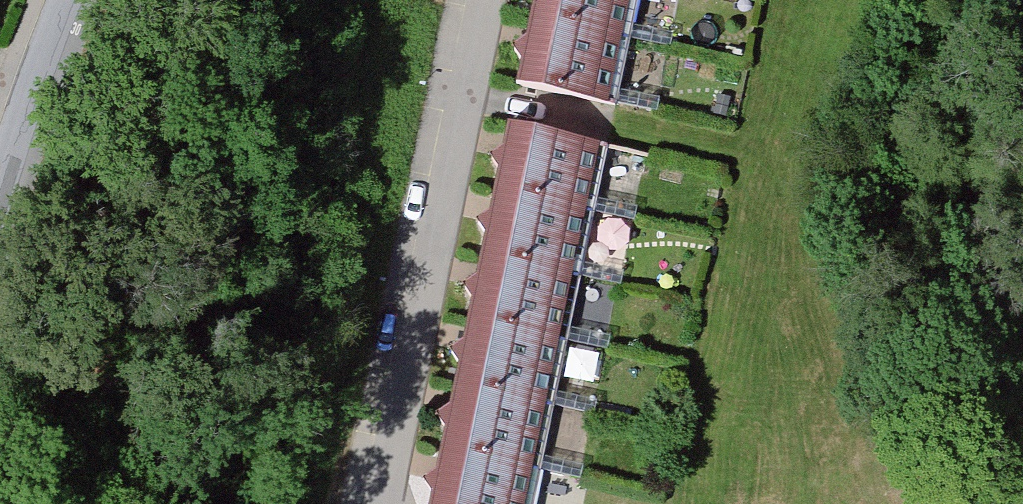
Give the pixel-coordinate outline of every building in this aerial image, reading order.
[(530,18),(629,39),(637,0),(533,0),(530,18)] [(516,85),(615,106),(629,39),(530,18),(526,38),(515,45),(514,49),(521,60),(516,85)] [(498,170),(494,191),(593,212),(607,145),(508,124),(503,148),(492,155),(491,160),(498,170)] [(593,212),(494,191),(489,213),(479,219),(478,224),(485,234),(480,256),(579,277),(593,212)] [(579,277),(480,256),(476,277),(466,284),(465,288),(471,299),(467,321),(566,341),(579,277)] [(566,341),(467,321),(463,341),(452,348),(451,352),(458,363),(454,385),(553,406),(566,341)] [(553,406),(454,385),(449,405),(439,412),(438,417),(445,427),(440,450),(539,471),(553,406)] [(440,450),(436,470),(426,476),(432,491),(429,503),(532,503),(539,471),(440,450)]
